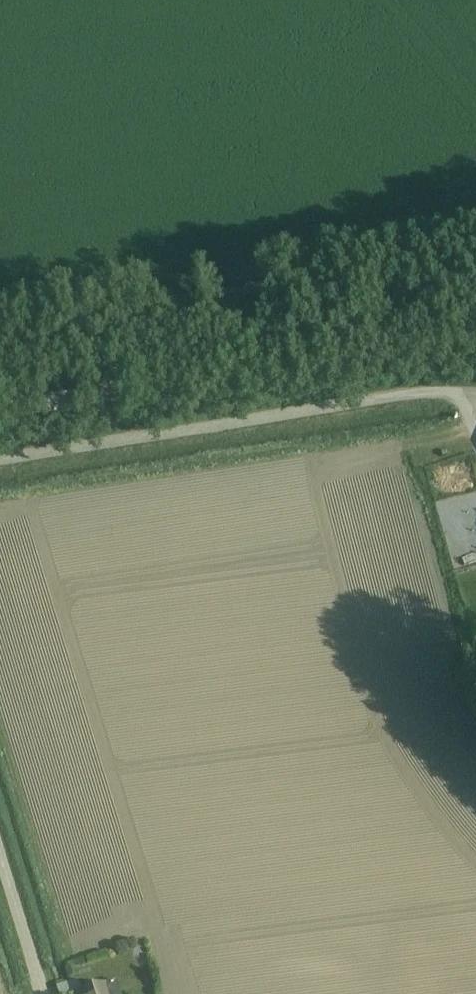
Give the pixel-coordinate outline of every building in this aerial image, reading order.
[(452,576),(475,569),(475,496),(475,491),(430,505),(452,576)] [(116,983),(80,993),(120,993),(116,983)]
